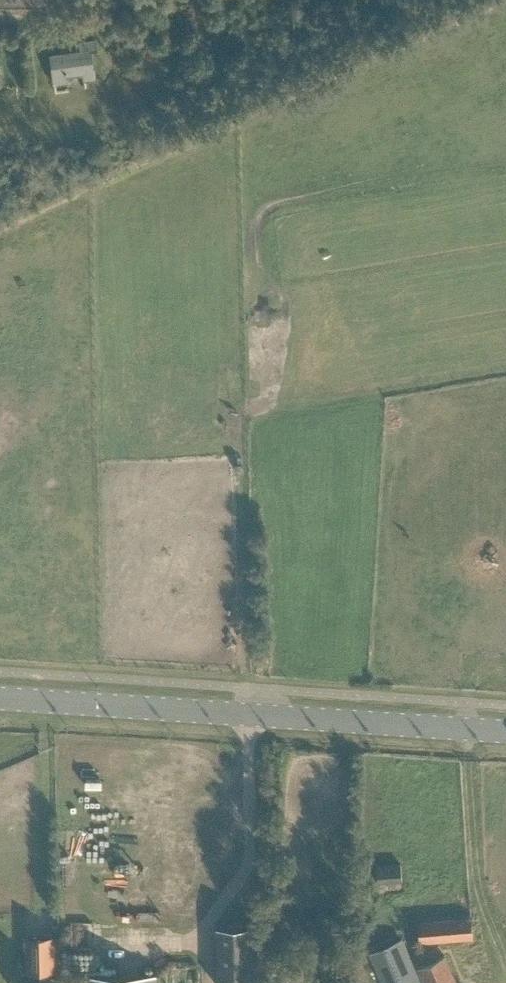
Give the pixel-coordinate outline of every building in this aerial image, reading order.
[(94,79),(93,72),(91,50),(96,49),(95,40),(80,42),(81,50),(51,54),(55,84),(67,82),(67,75),(83,73),(84,80),(94,79)] [(471,918),(417,922),(419,942),(472,938),(471,918)] [(219,926),(219,982),(260,982),(261,925),(219,926)] [(55,935),(25,936),(26,972),(55,971),(55,935)] [(402,937),(369,952),(383,982),(423,982),(402,937)] [(446,955),(420,967),(427,982),(458,982),(446,955)] [(158,973),(83,974),(83,982),(158,982),(158,973)]
